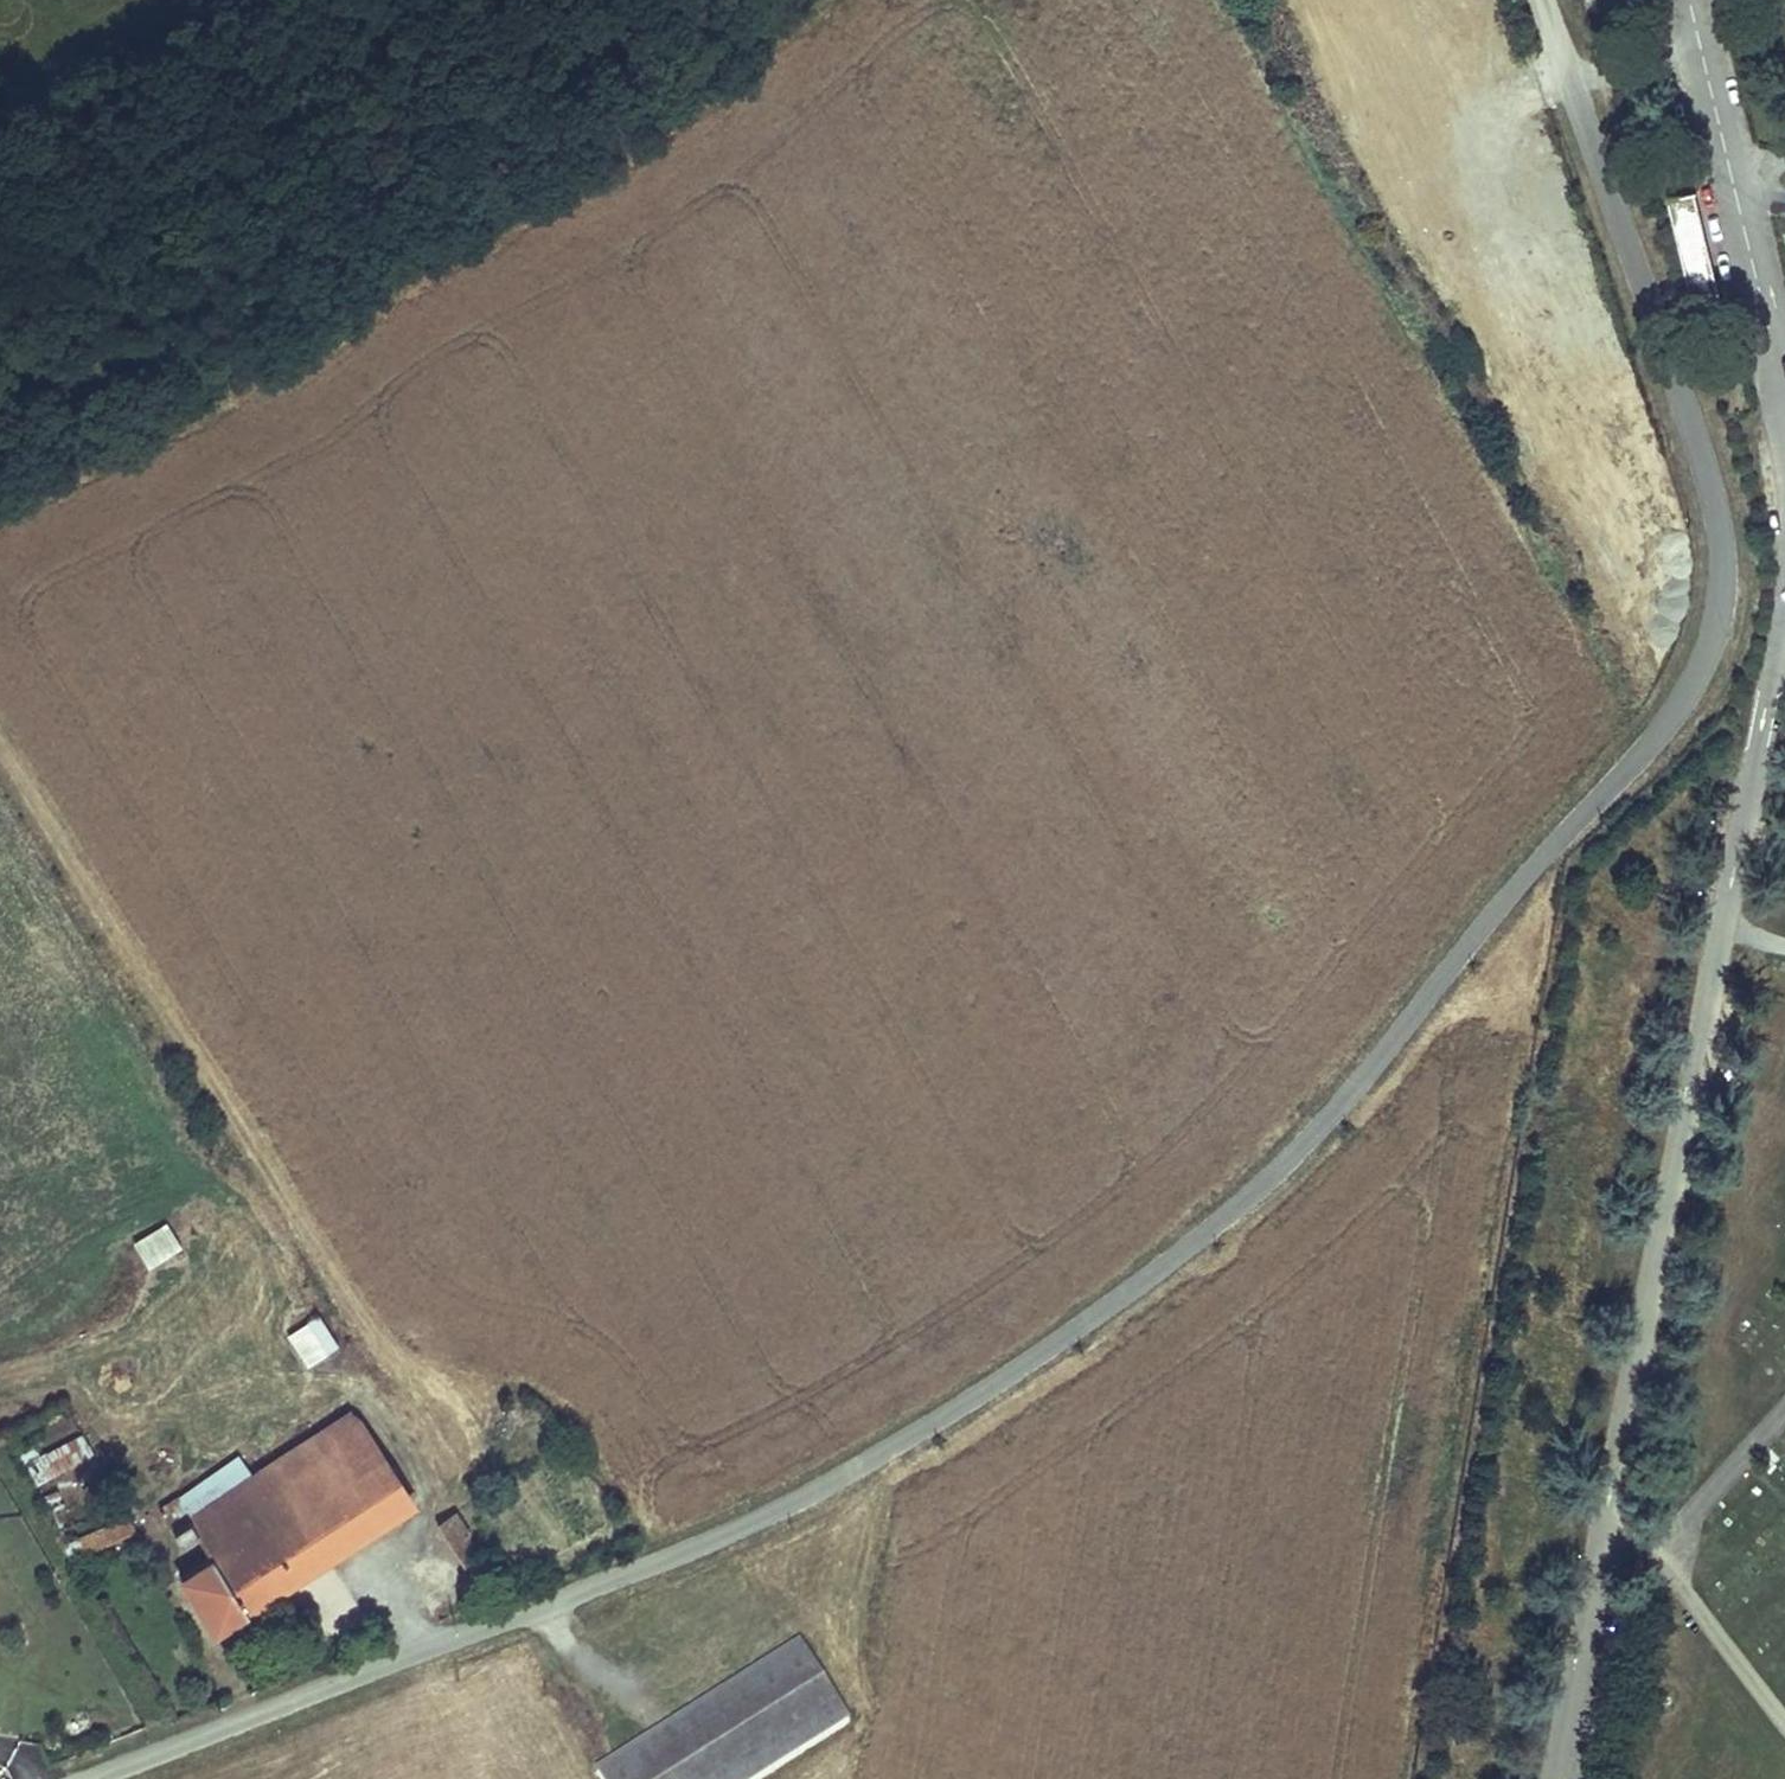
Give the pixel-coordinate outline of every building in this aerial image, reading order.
[(1693,179),(1666,186),(1694,292),(1721,285),(1693,179)] [(146,1269),(180,1247),(164,1222),(130,1243),(146,1269)] [(330,1334),(303,1292),(297,1282),(267,1301),(273,1311),(300,1353),(330,1334)] [(380,1520),(407,1503),(348,1407),(319,1426),(380,1520)] [(88,1445),(77,1425),(19,1458),(29,1478),(88,1445)] [(380,1520),(319,1426),(277,1455),(337,1548),(380,1520)] [(191,1511),(251,1472),(239,1453),(179,1492),(191,1511)] [(337,1548),(277,1455),(251,1472),(191,1511),(179,1492),(158,1506),(183,1546),(199,1536),(211,1556),(180,1577),(213,1628),(337,1548)] [(482,1556),(454,1508),(431,1522),(460,1568),(482,1556)] [(82,1556),(134,1532),(126,1514),(74,1538),(82,1556)] [(604,1774),(608,1778),(771,1778),(841,1737),(793,1658),(604,1774)]
